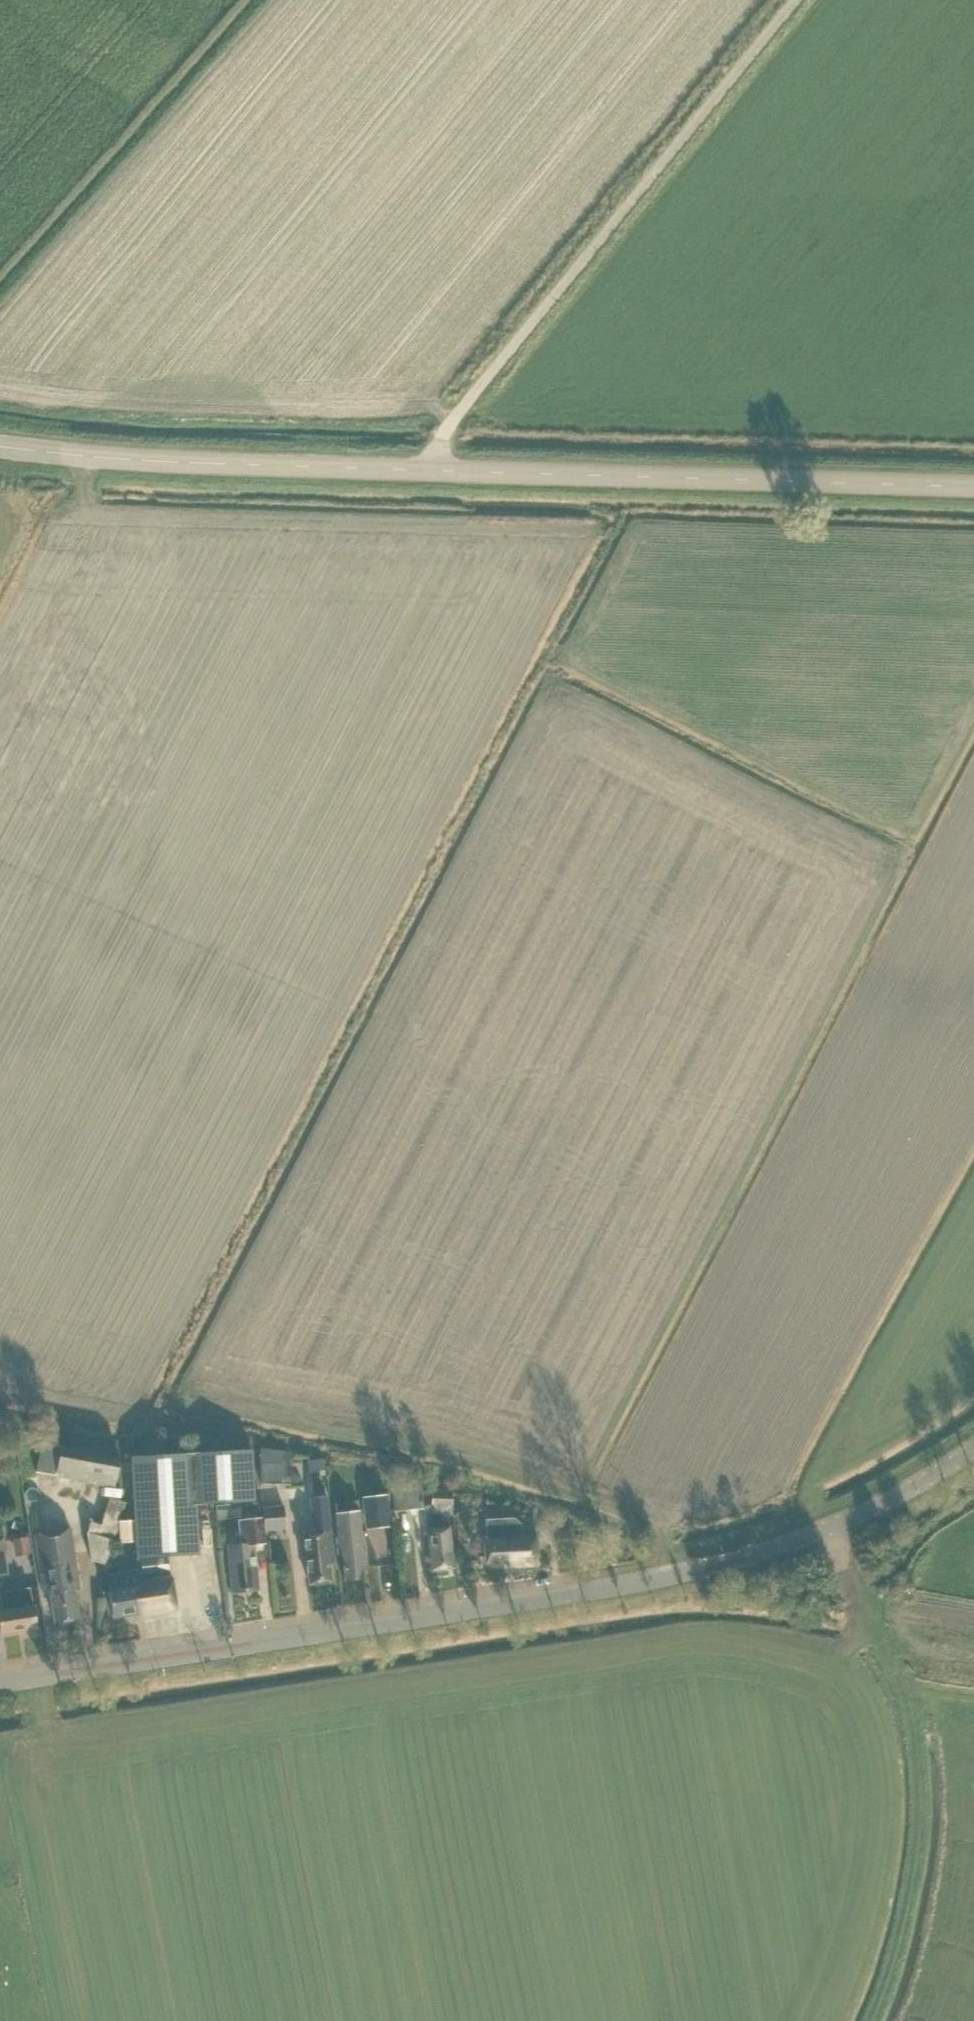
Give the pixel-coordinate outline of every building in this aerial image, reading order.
[(55,1477),(114,1488),(120,1458),(61,1446),(41,1442),(35,1473),(55,1477)] [(260,1483),(290,1484),(289,1451),(260,1448),(260,1483)] [(139,1613),(140,1619),(176,1613),(167,1557),(198,1555),(195,1505),(254,1502),(251,1450),(131,1457),(135,1521),(136,1533),(137,1558),(132,1558),(133,1570),(107,1574),(114,1617),(139,1613)] [(307,1473),(324,1471),(322,1459),(306,1461),(307,1473)] [(392,1484),(394,1511),(424,1509),(421,1481),(392,1484)] [(431,1505),(451,1505),(451,1492),(431,1492),(431,1505)] [(386,1495),(363,1497),(364,1509),(367,1529),(390,1526),(387,1507),(386,1495)] [(303,1533),(309,1584),(331,1581),(329,1564),(334,1564),(327,1496),(310,1498),(314,1532),(303,1533)] [(90,1560),(105,1564),(125,1503),(111,1499),(102,1526),(91,1522),(87,1535),(90,1560)] [(335,1512),(335,1514),(338,1537),(336,1538),(338,1556),(342,1555),(345,1580),(364,1578),(363,1569),(367,1569),(363,1534),(362,1534),(358,1500),(335,1502),(335,1504),(331,1505),(332,1512),(335,1512)] [(263,1506),(265,1530),(286,1529),(285,1505),(263,1506)] [(427,1530),(431,1570),(454,1568),(448,1513),(426,1515),(427,1530)] [(227,1546),(231,1579),(232,1594),(258,1591),(257,1576),(254,1545),(265,1544),(262,1518),(238,1520),(241,1545),(227,1546)] [(120,1534),(136,1533),(135,1521),(119,1522),(120,1534)] [(539,1535),(506,1537),(506,1529),(489,1530),(489,1542),(487,1542),(488,1564),(511,1563),(512,1569),(540,1568),(540,1565),(541,1565),(539,1535)] [(79,1589),(70,1531),(35,1536),(45,1597),(50,1596),(54,1622),(79,1618),(74,1590),(79,1589)] [(14,1537),(16,1555),(33,1554),(31,1535),(14,1537)] [(9,1576),(3,1540),(0,1540),(0,1577),(9,1576)] [(460,1547),(461,1558),(471,1557),(470,1546),(460,1547)] [(33,1605),(30,1587),(0,1592),(0,1595),(2,1610),(0,1610),(0,1629),(1,1634),(37,1628),(33,1605)]
